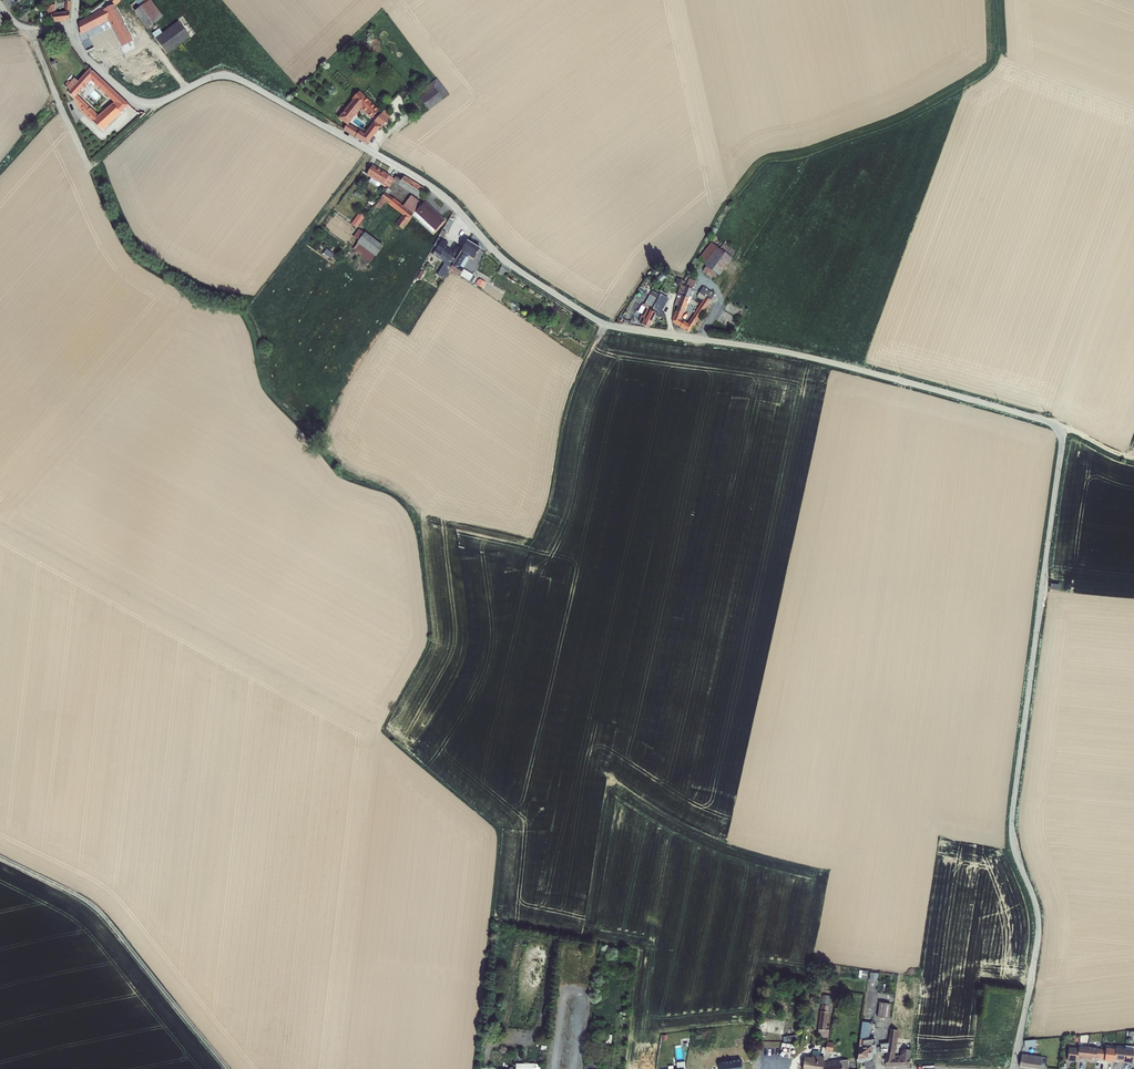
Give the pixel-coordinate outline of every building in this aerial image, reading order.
[(130,4),(148,28),(164,17),(152,0),(136,0),(130,4)] [(47,8),(46,8),(47,15),(48,15),(50,23),(54,22),(54,23),(69,21),(69,12),(70,12),(70,2),(65,1),(65,12),(56,13),(55,4),(47,8)] [(118,12),(113,5),(103,10),(103,9),(78,23),(81,40),(88,55),(93,59),(123,47),(133,41),(118,12)] [(0,10),(0,20),(3,18),(5,20),(3,22),(4,24),(2,24),(4,27),(11,26),(0,10)] [(159,29),(152,34),(167,54),(190,37),(178,21),(162,33),(159,29)] [(90,68),(78,81),(74,78),(70,82),(68,81),(64,85),(66,87),(69,90),(68,92),(74,98),(79,110),(92,122),(103,131),(121,114),(130,104),(118,95),(90,68)] [(437,78),(417,93),(429,110),(443,100),(442,99),(448,94),(437,78)] [(353,100),(338,118),(347,124),(343,130),(367,144),(381,127),(392,114),(386,109),(382,113),(381,113),(364,134),(348,124),(361,109),(371,119),(379,110),(365,96),(360,91),(351,99),(353,100)] [(372,165),(366,175),(371,178),(369,181),(378,187),(379,186),(381,184),(383,185),(388,188),(394,180),(395,178),(389,175),(372,165)] [(395,178),(394,180),(399,184),(423,201),(430,192),(404,176),(402,180),(396,176),(395,178)] [(392,191),(388,188),(375,206),(380,209),(384,204),(386,202),(402,215),(395,224),(403,229),(412,215),(415,212),(421,203),(411,195),(403,206),(388,195),(392,191)] [(415,212),(412,215),(433,233),(435,231),(445,220),(425,201),(415,212)] [(360,212),(351,224),(358,228),(366,217),(360,212)] [(359,227),(353,236),(359,241),(353,249),(370,262),(375,256),(376,257),(384,246),(359,227)] [(433,253),(432,254),(446,263),(441,272),(446,276),(450,269),(454,263),(451,261),(460,247),(455,243),(451,249),(446,247),(449,243),(442,239),(446,233),(442,230),(439,235),(440,235),(438,238),(440,239),(435,246),(435,249),(433,253)] [(454,263),(450,269),(460,275),(460,276),(469,281),(470,281),(472,283),(474,279),(472,277),(473,275),(464,269),(460,266),(467,255),(474,259),(480,249),(467,241),(454,263)] [(711,242),(698,260),(706,266),(702,271),(713,280),(717,275),(719,276),(732,259),(731,258),(735,251),(724,242),(719,248),(711,242)] [(326,249),(323,253),(331,259),(334,255),(326,249)] [(663,273),(657,277),(660,282),(666,277),(663,273)] [(678,294),(689,298),(696,281),(689,278),(687,282),(683,280),(678,294)] [(480,279),(476,284),(482,288),(486,283),(480,279)] [(683,314),(675,311),(671,321),(689,333),(714,294),(703,287),(697,296),(703,300),(687,324),(684,321),(681,318),(683,314)] [(645,320),(650,310),(656,298),(654,298),(656,294),(651,292),(644,304),(643,304),(642,306),(645,307),(638,320),(639,321),(641,318),(645,320)] [(660,314),(668,298),(659,293),(651,310),(660,314)] [(675,311),(683,314),(689,298),(678,294),(674,305),(677,306),(675,311)] [(641,318),(639,321),(638,323),(648,328),(656,313),(650,310),(645,320),(641,318)] [(879,1002),(877,1017),(887,1018),(887,1017),(889,1018),(891,1004),(879,1002)] [(826,1030),(826,1026),(828,1013),(820,1012),(818,1029),(826,1030)] [(856,1059),(856,1062),(858,1062),(858,1063),(864,1062),(865,1068),(875,1068),(874,1061),(867,1062),(869,1061),(870,1061),(871,1060),(872,1058),(872,1056),(872,1054),(876,1053),(875,1045),(874,1045),(874,1039),(863,1041),(863,1039),(869,1038),(870,1024),(875,1024),(876,1019),(864,1017),(863,1022),(862,1022),(860,1039),(857,1059),(856,1059)] [(826,1030),(818,1029),(817,1036),(828,1038),(829,1026),(826,1026),(826,1030)] [(887,1043),(880,1044),(881,1053),(886,1052),(885,1067),(909,1066),(910,1050),(901,1049),(900,1055),(894,1056),(898,1031),(890,1029),(887,1043)] [(826,1048),(824,1060),(827,1060),(828,1055),(829,1055),(830,1052),(832,1052),(833,1043),(827,1042),(826,1048)] [(1078,1048),(1077,1062),(1077,1060),(1081,1061),(1081,1060),(1087,1060),(1088,1047),(1078,1046),(1078,1048)] [(1123,1063),(1127,1063),(1127,1062),(1133,1063),(1133,1050),(1133,1049),(1133,1047),(1124,1046),(1125,1049),(1123,1063)] [(1077,1062),(1078,1048),(1069,1047),(1067,1061),(1077,1062)] [(1088,1047),(1087,1060),(1095,1061),(1096,1059),(1097,1048),(1088,1047)] [(1097,1048),(1096,1059),(1104,1059),(1105,1049),(1097,1048)] [(1105,1049),(1104,1059),(1104,1061),(1114,1062),(1114,1061),(1115,1048),(1115,1049),(1106,1048),(1105,1049)] [(1115,1048),(1114,1061),(1119,1061),(1119,1062),(1123,1063),(1125,1049),(1115,1048)] [(803,1068),(822,1068),(823,1062),(823,1060),(824,1057),(823,1056),(818,1056),(818,1054),(813,1053),(812,1055),(812,1057),(804,1057),(803,1068)] [(1019,1066),(1038,1068),(1040,1068),(1042,1057),(1021,1054),(1019,1066)] [(847,1060),(839,1061),(839,1060),(823,1062),(822,1068),(848,1068),(847,1060)] [(740,1061),(718,1063),(719,1068),(741,1068),(740,1061)]
